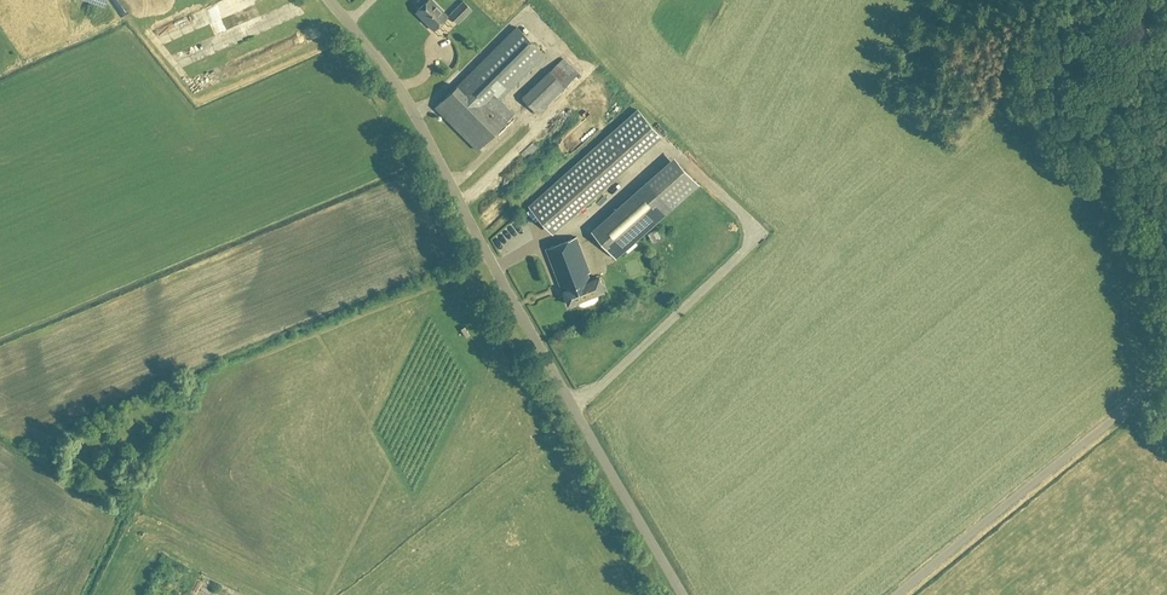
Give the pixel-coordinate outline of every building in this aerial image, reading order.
[(435,31),(448,17),(431,0),(428,0),(416,12),(435,31)] [(471,10),(463,1),(449,15),(458,23),(471,10)] [(182,24),(164,32),(170,44),(187,36),(182,24)] [(478,107),(493,93),(500,101),(545,56),(517,27),(457,86),(478,107)] [(535,109),(567,87),(557,74),(525,95),(535,109)] [(477,150),(502,126),(514,114),(500,101),(493,93),(478,107),(457,86),(435,108),(477,150)] [(572,217),(635,161),(663,136),(638,108),(611,134),(530,206),(546,224),(564,208),(572,217)] [(497,172),(501,178),(511,172),(508,166),(497,172)] [(611,215),(617,221),(598,237),(617,258),(672,210),(648,182),(611,215)] [(599,299),(597,294),(605,291),(600,278),(591,281),(588,274),(590,273),(577,237),(546,249),(563,293),(564,292),(569,305),(578,302),(580,306),(584,307),(596,303),(599,299)] [(202,570),(195,585),(208,591),(206,594),(255,594),(202,570)]
